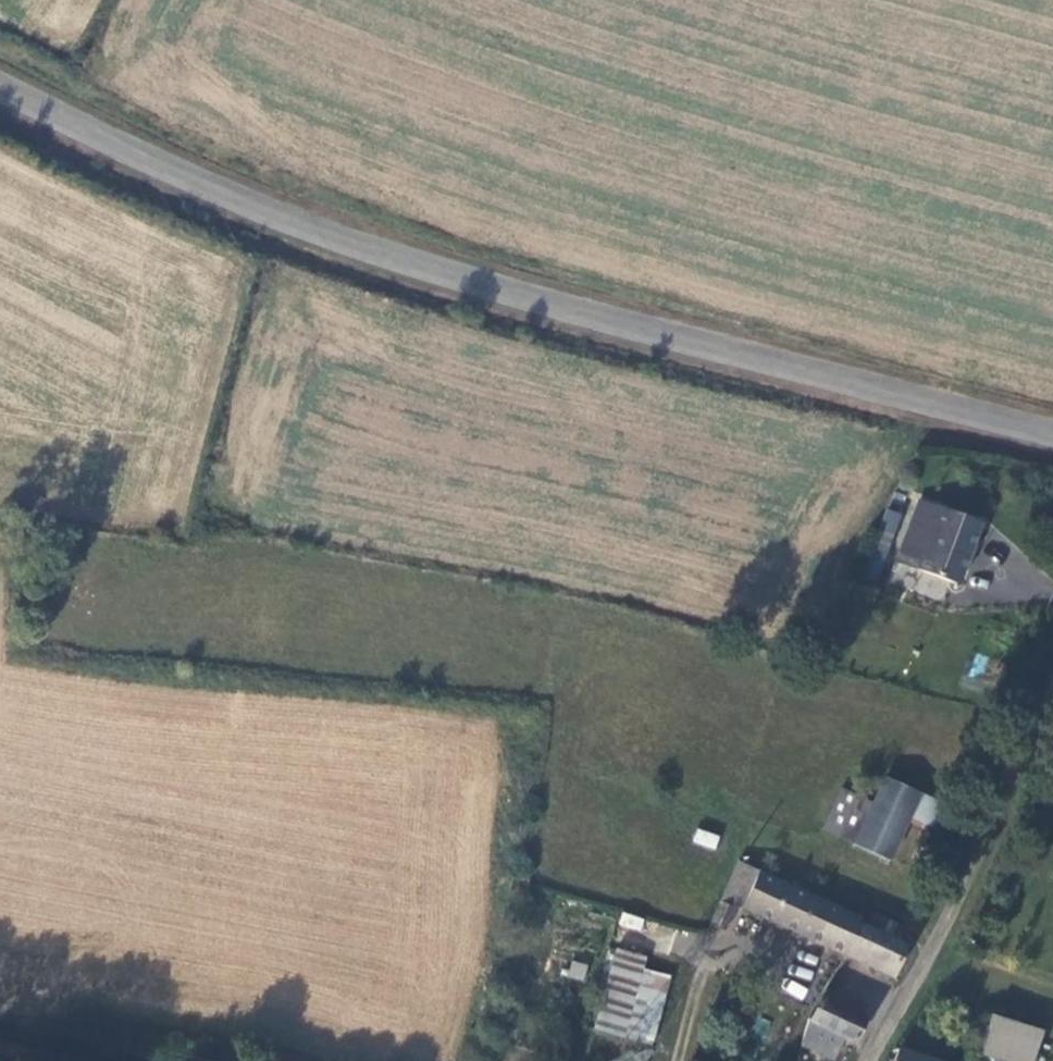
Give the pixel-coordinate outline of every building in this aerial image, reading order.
[(978,513),(933,496),(920,494),(900,555),(960,574),(978,513)] [(884,510),(882,540),(896,541),(898,511),(884,510)] [(893,766),(882,790),(863,830),(861,835),(897,851),(918,806),(929,783),(893,766)] [(882,790),(866,783),(847,823),(863,830),(882,790)] [(960,823),(970,802),(929,783),(918,806),(960,823)] [(691,844),(716,850),(719,834),(695,828),(691,844)] [(829,931),(847,939),(863,911),(865,906),(818,884),(748,852),(719,906),(730,912),(739,896),(746,898),(750,892),(829,931)] [(847,939),(904,967),(917,936),(863,911),(847,939)] [(622,912),(618,925),(640,930),(644,917),(622,912)] [(669,973),(644,968),(647,954),(612,947),(594,1031),(654,1044),(669,973)] [(584,980),(587,963),(570,960),(566,976),(584,980)] [(787,976),(780,988),(802,1000),(808,988),(787,976)] [(832,981),(816,1011),(827,1016),(849,1025),(860,1029),(873,1006),(838,990),(841,985),(832,981)] [(1051,1020),(1000,1004),(988,1041),(1040,1057),(1051,1020)] [(842,1046),(849,1025),(827,1016),(818,1037),(842,1046)] [(908,1040),(900,1060),(977,1060),(908,1040)]
